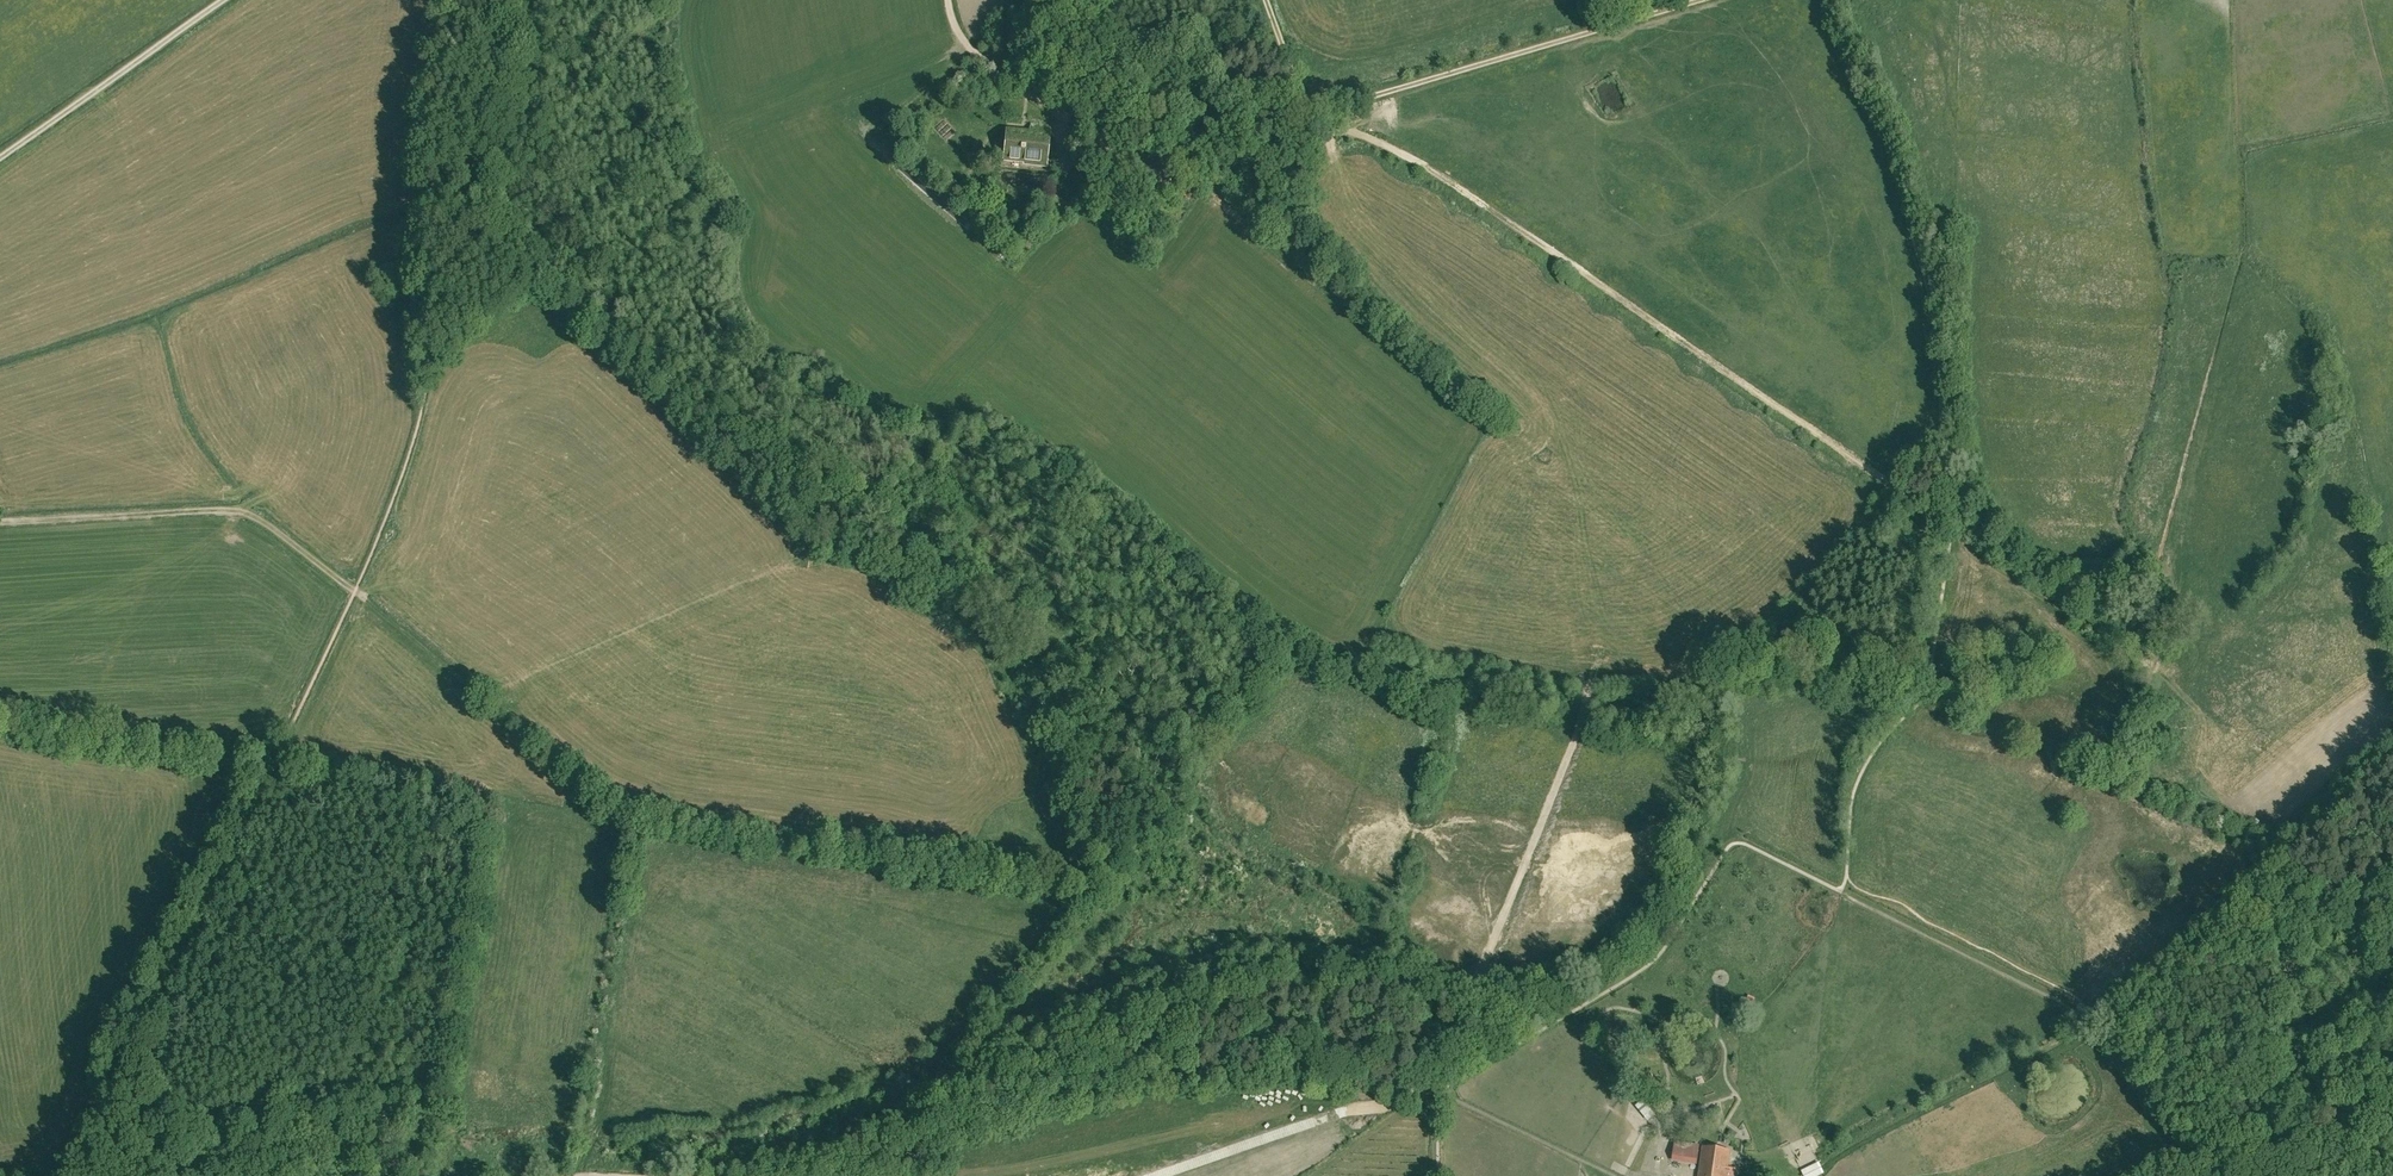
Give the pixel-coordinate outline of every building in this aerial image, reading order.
[(1008,128),(1006,147),(1005,163),(1025,164),(1025,166),(1049,168),(1054,123),(1033,121),(1032,131),(1008,128)] [(1170,179),(1148,183),(1149,191),(1171,187),(1170,179)] [(1069,206),(1054,195),(1045,208),(1060,218),(1069,206)] [(1635,1106),(1641,1114),(1649,1107),(1643,1100),(1635,1106)] [(1672,1158),(1697,1161),(1700,1146),(1674,1142),(1672,1158)] [(1699,1175),(1734,1175),(1735,1170),(1728,1169),(1730,1151),(1703,1147),(1699,1175)] [(1802,1175),(1817,1175),(1823,1173),(1818,1161),(1799,1170),(1802,1175)]
